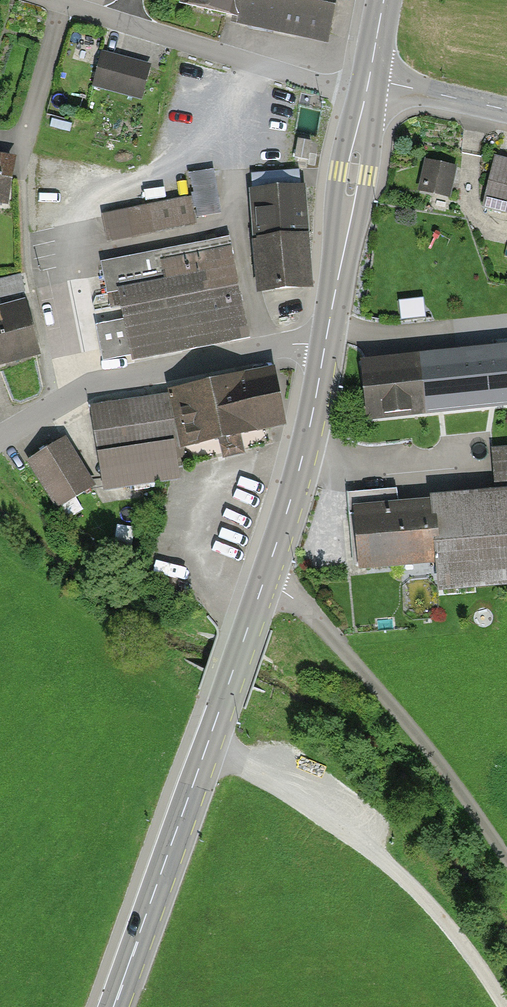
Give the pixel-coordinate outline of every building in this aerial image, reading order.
[(183,6),(233,16),(231,26),(326,46),(335,0),(184,0),(183,6)] [(146,64),(102,52),(94,86),(137,97),(146,64)] [(11,156),(0,155),(0,199),(6,200),(11,156)] [(493,156),(481,210),(506,215),(506,159),(493,156)] [(454,164),(422,160),(418,191),(450,196),(454,164)] [(190,173),(194,194),(106,214),(111,240),(196,222),(194,214),(220,208),(213,169),(190,173)] [(250,190),(252,240),(306,238),(304,188),(250,190)] [(248,333),(230,246),(224,247),(222,237),(104,261),(110,288),(118,287),(124,317),(96,322),(103,358),(131,352),(132,357),(248,333)] [(252,240),(254,290),(308,287),(306,238),(252,240)] [(23,299),(0,305),(0,363),(37,354),(23,299)] [(359,358),(365,418),(506,404),(506,344),(359,358)] [(270,372),(168,392),(178,446),(280,426),(270,372)] [(168,392),(90,407),(106,489),(183,474),(178,446),(168,392)] [(490,431),(495,488),(354,501),(360,566),(433,559),(436,594),(506,587),(506,430),(490,431)] [(92,486),(65,439),(26,461),(53,508),(92,486)]
